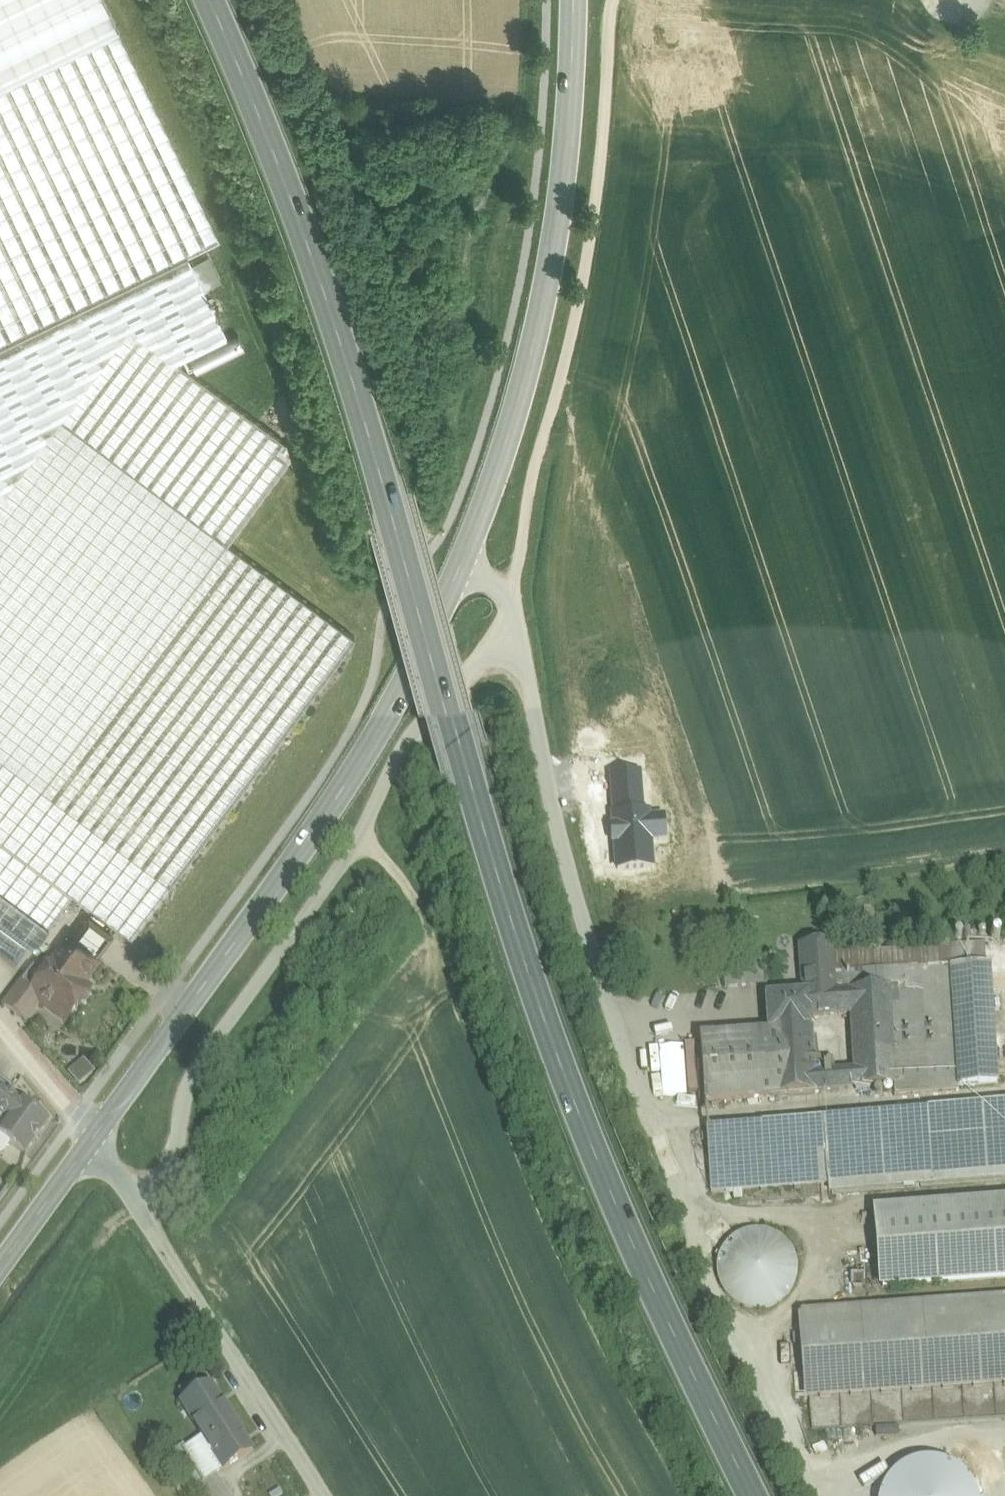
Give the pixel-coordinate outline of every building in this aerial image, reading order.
[(119,29),(104,0),(0,0),(0,87),(119,29)] [(60,417),(129,325),(175,360),(227,335),(187,254),(219,238),(119,29),(0,87),(0,496),(60,417)] [(209,251),(193,258),(205,284),(222,276),(209,251)] [(175,360),(129,325),(60,417),(227,543),(291,458),(287,443),(175,360)] [(60,417),(0,496),(0,955),(18,968),(58,914),(71,896),(75,892),(131,935),(354,638),(227,543),(60,417)] [(99,917),(71,896),(58,914),(80,930),(86,934),(99,917)] [(86,934),(80,930),(73,940),(96,956),(103,946),(86,934)] [(73,940),(57,960),(50,961),(46,966),(47,974),(44,977),(32,968),(3,1007),(25,1023),(41,1003),(66,1022),(79,1004),(85,1004),(90,996),(89,991),(83,986),(102,961),(96,956),(73,940)] [(830,944),(801,947),(804,993),(765,996),(768,1030),(811,1027),(811,1017),(835,1015),(831,955),(830,944)] [(920,949),(831,955),(835,1015),(850,1014),(854,1069),(855,1089),(893,1086),(894,1096),(956,1091),(947,969),(922,969),(920,949)] [(763,958),(723,961),(725,987),(765,985),(763,958)] [(955,970),(964,1087),(1004,1084),(1004,1073),(997,967),(955,970)] [(768,1030),(765,1031),(699,1035),(704,1100),(855,1089),(854,1069),(814,1072),(811,1027),(768,1030)] [(10,1095),(13,1090),(0,1080),(0,1117),(6,1121),(0,1129),(0,1137),(25,1156),(49,1123),(10,1095)] [(706,1128),(711,1192),(824,1183),(824,1182),(1004,1168),(1004,1102),(706,1128)] [(876,1208),(882,1288),(1004,1279),(1004,1198),(876,1208)] [(795,1284),(798,1268),(794,1253),(785,1240),(772,1231),(756,1228),(741,1231),(728,1240),(719,1254),(716,1269),(720,1285),(729,1298),(742,1307),(757,1310),(773,1306),(786,1297),(795,1284)] [(801,1314),(807,1396),(1004,1381),(1004,1299),(801,1314)] [(252,1451),(210,1385),(180,1403),(202,1438),(212,1453),(222,1469),(223,1470),(252,1451)] [(202,1438),(185,1449),(205,1479),(213,1474),(222,1469),(212,1453),(202,1438)] [(213,1474),(205,1479),(185,1449),(183,1445),(168,1455),(194,1495),(227,1495),(213,1474)] [(260,1492),(262,1495),(278,1495),(271,1485),(260,1492)]
